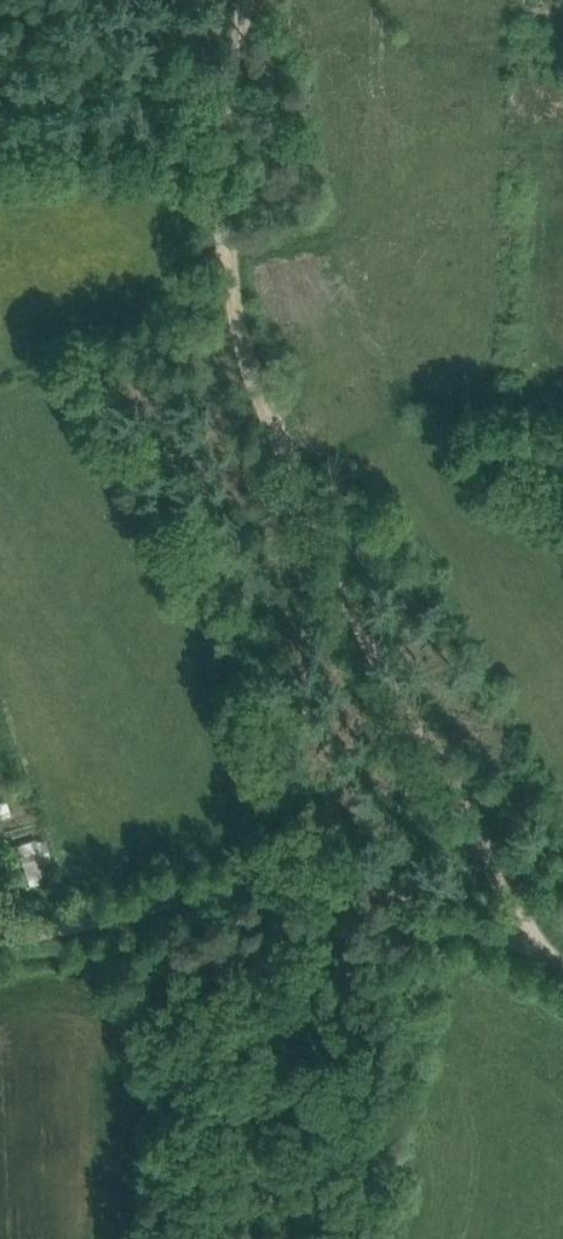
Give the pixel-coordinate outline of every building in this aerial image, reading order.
[(39,836),(15,845),(29,884),(46,878),(41,863),(48,860),(39,836)]
